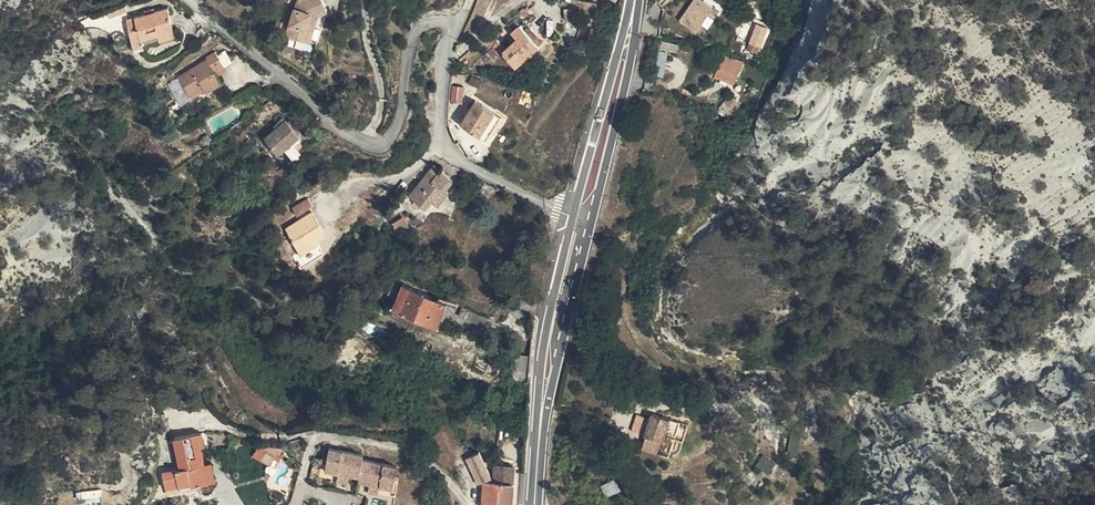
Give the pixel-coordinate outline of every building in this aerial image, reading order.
[(302,44),(314,14),(320,11),(316,0),(298,0),(295,9),(292,9),(282,36),(302,44)] [(678,21),(696,34),(698,32),(700,34),(704,29),(706,31),(708,29),(702,25),(708,16),(713,20),(716,17),(719,12),(702,0),(694,0),(678,21)] [(178,37),(172,10),(132,20),(138,47),(151,45),(150,38),(164,35),(165,40),(178,37)] [(519,42),(507,55),(506,57),(521,70),(544,43),(530,31),(528,35),(520,28),(513,36),(519,42)] [(750,46),(760,50),(766,34),(756,31),(750,46)] [(656,51),(674,56),(676,47),(658,43),(656,51)] [(180,72),(187,83),(193,94),(195,96),(223,79),(219,69),(227,64),(217,46),(208,52),(210,55),(180,72)] [(506,57),(507,55),(499,47),(488,59),(495,65),(501,58),(506,57)] [(713,83),(726,87),(728,79),(733,81),(738,64),(722,60),(718,76),(713,83)] [(193,94),(187,83),(177,88),(183,99),(193,94)] [(463,87),(453,86),(451,103),(462,104),(463,87)] [(281,99),(288,107),(293,103),(287,95),(281,99)] [(736,102),(730,98),(724,111),(728,115),(736,102)] [(479,104),(470,117),(463,127),(478,139),(491,122),(495,117),(479,104)] [(491,122),(499,128),(503,123),(495,117),(491,122)] [(274,127),(276,129),(287,121),(285,118),(274,127)] [(310,149),(300,136),(290,122),(289,120),(287,121),(276,129),(264,138),(278,156),(286,150),(295,161),(310,149)] [(290,122),(300,136),(304,133),(294,120),(290,122)] [(189,133),(197,130),(193,121),(186,124),(189,133)] [(486,145),(499,128),(491,122),(478,139),(486,145)] [(424,188),(429,193),(443,176),(437,172),(424,188)] [(443,176),(429,193),(438,200),(441,203),(455,186),(443,176)] [(413,203),(418,208),(429,193),(424,188),(413,203)] [(418,208),(427,215),(433,207),(438,211),(444,205),(441,203),(438,200),(429,193),(418,208)] [(295,215),(312,208),(309,199),(291,205),(295,215)] [(282,226),(292,249),(309,242),(320,237),(309,214),(282,226)] [(395,232),(399,239),(409,234),(405,226),(395,232)] [(309,242),(292,249),(295,255),(311,247),(309,242)] [(396,302),(396,305),(438,326),(451,304),(406,281),(396,302)] [(463,317),(484,327),(486,318),(467,308),(463,317)] [(652,416),(648,432),(644,445),(655,449),(658,436),(665,438),(667,438),(668,432),(677,434),(681,419),(654,411),(652,416)] [(635,429),(648,432),(652,416),(640,413),(635,429)] [(205,422),(182,425),(187,458),(182,458),(169,461),(171,475),(184,473),(185,478),(214,472),(211,452),(208,435),(205,422)] [(187,458),(182,425),(177,426),(182,458),(187,458)] [(748,452),(755,457),(764,440),(756,435),(748,452)] [(658,436),(655,449),(661,450),(665,438),(658,436)] [(255,445),(274,446),(280,446),(280,438),(274,438),(274,437),(269,437),(269,438),(255,439),(255,445)] [(360,474),(361,449),(337,442),(336,466),(340,467),(351,471),(360,474)] [(274,454),(274,446),(255,445),(254,451),(274,454)] [(331,460),(333,450),(327,449),(325,458),(331,460)] [(360,474),(360,478),(366,457),(368,451),(361,449),(360,474)] [(211,452),(214,472),(222,471),(219,451),(211,452)] [(474,456),(478,465),(490,461),(487,451),(474,456)] [(714,460),(724,468),(729,460),(719,452),(714,460)] [(756,466),(768,474),(775,464),(763,456),(756,466)] [(366,457),(360,478),(371,481),(394,488),(396,481),(400,467),(366,457)] [(490,461),(478,465),(484,482),(497,477),(490,461)] [(499,483),(518,485),(520,468),(501,466),(499,483)] [(339,477),(350,478),(351,471),(340,467),(339,477)] [(607,498),(620,491),(614,479),(600,487),(607,498)] [(394,488),(371,481),(370,489),(392,495),(394,488)] [(403,483),(396,481),(394,488),(392,495),(398,497),(403,483)] [(518,485),(499,483),(491,482),(488,504),(516,504),(518,485)]
